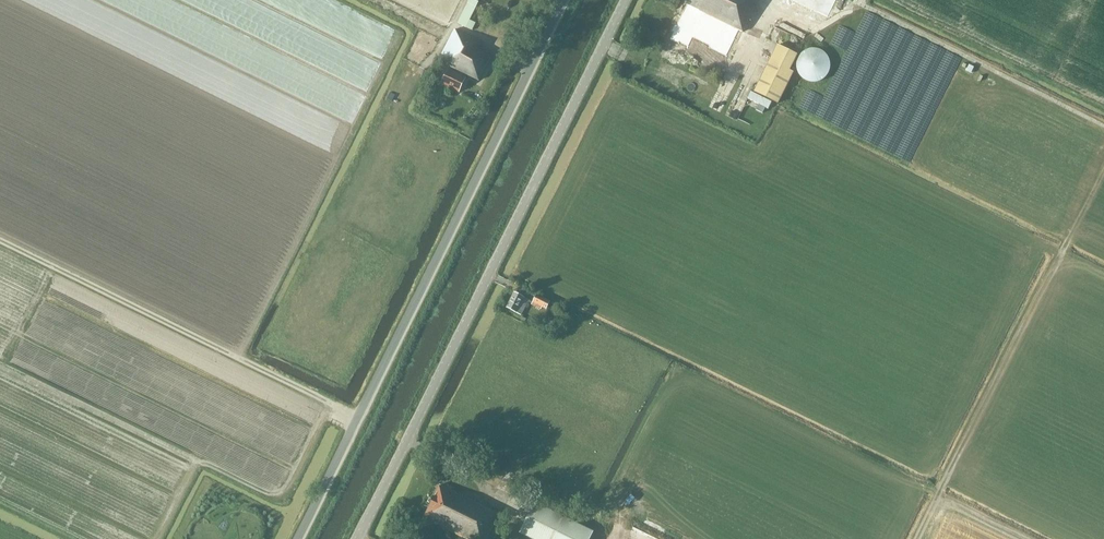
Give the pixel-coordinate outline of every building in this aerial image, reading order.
[(469,20),(479,2),(475,0),(469,0),(457,23),(472,30),(475,23),(469,20)] [(684,4),(686,5),(682,14),(681,13),(674,26),(695,36),(706,15),(733,28),(730,35),(739,40),(743,33),(755,8),(754,7),(757,0),(686,0),(684,4)] [(828,15),(835,0),(796,0),(828,15)] [(478,50),(481,41),(455,29),(437,62),(459,72),(459,74),(449,69),(441,84),(458,93),(460,90),(462,89),(464,86),(463,83),(465,78),(468,78),(469,77),(478,81),(491,57),(478,50)] [(777,45),(754,92),(778,103),(793,72),(790,70),(797,54),(777,45)] [(801,78),(804,80),(809,82),(815,83),(823,80),(829,73),(830,64),(827,56),(823,52),(818,50),(815,49),(812,49),(803,52),(798,59),(796,68),(800,76),(801,78)] [(531,304),(531,305),(541,310),(542,307),(546,309),(550,301),(538,295),(539,294),(531,290),(529,294),(535,297),(532,302),(529,300),(528,303),(531,304)] [(506,308),(517,313),(522,316),(528,303),(529,301),(524,298),(514,292),(506,308)] [(446,489),(439,486),(423,519),(464,538),(487,538),(498,514),(450,491),(446,489)] [(520,533),(532,538),(589,538),(593,532),(534,503),(520,533)]
